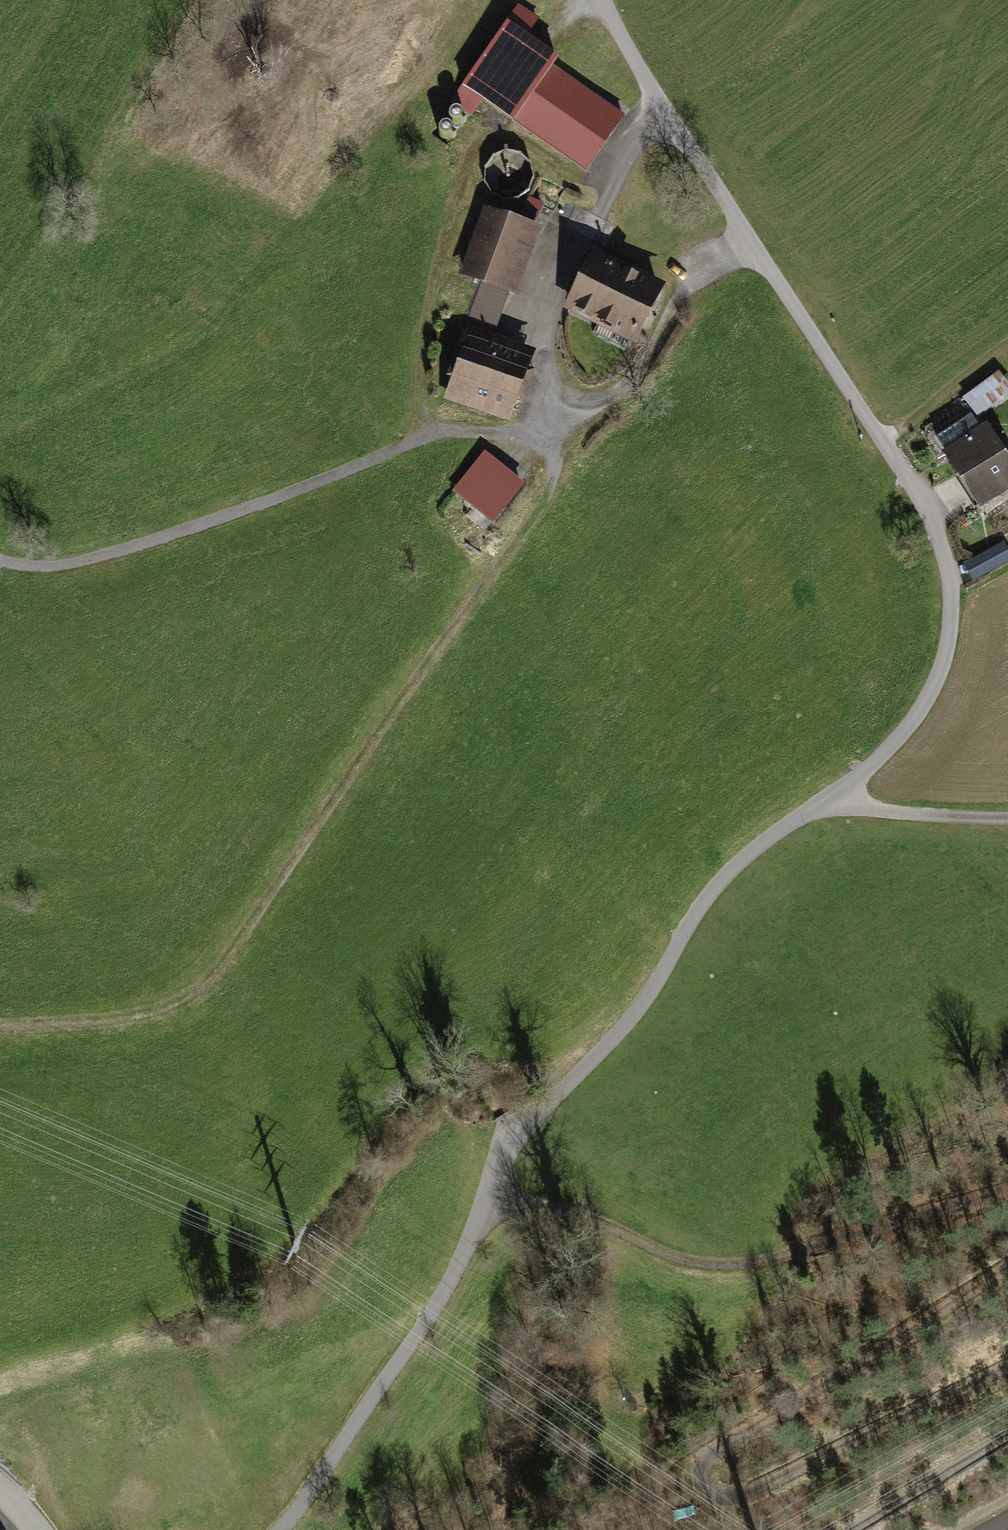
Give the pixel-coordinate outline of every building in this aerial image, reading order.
[(513,25),(465,89),(587,179),(628,123),(554,69),(561,60),(513,25)] [(499,187),(507,161),(494,157),(486,183),(499,187)] [(489,213),(464,278),(518,299),(543,234),(489,213)] [(598,257),(571,310),(633,342),(660,289),(598,257)] [(477,334),(451,403),(510,424),(536,355),(477,334)] [(964,393),(975,416),(1007,400),(1007,395),(999,376),(964,393)] [(948,452),(988,511),(1007,497),(1007,457),(987,426),(948,452)] [(535,479),(495,456),(475,490),(515,513),(535,479)] [(969,563),(980,585),(1007,571),(1007,548),(1006,545),(969,563)]
